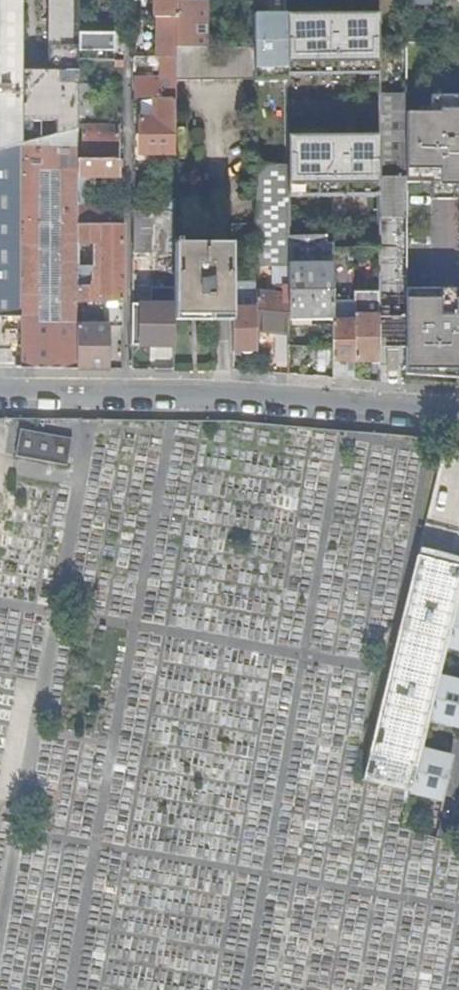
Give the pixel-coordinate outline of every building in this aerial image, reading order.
[(21,0),(0,0),(0,150),(21,145),(21,73),(21,0)] [(53,73),(21,73),(21,145),(77,129),(77,115),(77,84),(77,60),(77,52),(77,33),(77,0),(54,0),(53,73)] [(158,56),(161,57),(176,56),(176,46),(176,1),(176,0),(152,0),(152,16),(158,16),(158,56)] [(205,1),(176,1),(176,46),(204,46),(205,1)] [(378,36),(378,14),(286,16),(286,77),(378,76),(378,36)] [(286,16),(254,17),(254,46),(254,78),(254,84),(286,83),(286,77),(286,16)] [(113,34),(77,33),(77,52),(113,52),(113,34)] [(378,136),(378,165),(406,165),(406,110),(405,41),(406,36),(378,36),(378,76),(378,136)] [(204,46),(176,46),(176,56),(176,78),(229,78),(229,46),(204,46)] [(229,46),(229,78),(254,78),(254,46),(229,46)] [(133,77),(133,97),(153,96),(176,96),(176,78),(176,56),(161,57),(161,66),(161,72),(161,77),(133,77)] [(133,56),(133,65),(152,65),(161,66),(161,57),(158,56),(133,56)] [(86,84),(87,61),(77,60),(77,84),(86,84)] [(91,84),(86,84),(77,84),(77,115),(91,116),(91,84)] [(406,181),(430,181),(430,198),(457,198),(457,184),(458,184),(458,107),(457,107),(457,93),(430,93),(430,110),(406,110),(406,165),(406,168),(406,175),(406,179),(406,181)] [(176,96),(153,96),(153,117),(138,117),(138,153),(176,152),(176,96)] [(81,134),(118,134),(118,126),(81,126),(81,134)] [(20,318),(19,369),(44,369),(75,370),(76,225),(76,209),(76,197),(76,192),(77,178),(77,160),(77,129),(21,145),(20,318)] [(81,160),(118,160),(118,134),(81,134),(81,160)] [(378,136),(287,138),(287,164),(287,178),(288,199),(378,197),(378,175),(378,165),(378,136)] [(0,150),(0,318),(20,318),(21,145),(0,150)] [(122,167),(122,160),(118,160),(81,160),(77,160),(77,178),(101,178),(117,178),(117,167),(122,167)] [(255,161),(255,175),(287,178),(287,164),(255,161)] [(378,165),(378,175),(406,175),(406,168),(406,165),(378,165)] [(255,175),(256,223),(256,265),(266,265),(265,213),(288,212),(288,199),(287,178),(255,175)] [(378,197),(379,248),(378,294),(378,345),(406,346),(406,287),(406,190),(406,181),(406,179),(406,175),(378,175),(378,197)] [(101,192),(101,178),(77,178),(76,192),(101,192)] [(175,210),(175,197),(162,197),(162,203),(153,203),(153,210),(175,210)] [(76,225),(121,226),(121,209),(76,209),(76,225)] [(132,210),(132,251),(150,251),(151,250),(150,210),(132,210)] [(153,210),(150,210),(151,250),(175,250),(175,241),(175,237),(175,210),(153,210)] [(265,213),(266,265),(271,265),(288,265),(288,237),(288,212),(265,213)] [(121,327),(121,226),(76,225),(75,370),(91,370),(108,370),(108,326),(121,327)] [(288,237),(288,265),(289,287),(281,287),(280,293),(270,292),(256,290),(257,305),(257,326),(289,329),(289,317),(332,317),(332,310),(332,248),(333,248),(333,246),(318,235),(317,236),(288,237)] [(175,241),(175,250),(174,284),(174,304),(175,313),(232,314),(232,307),(231,242),(181,241),(175,241)] [(132,266),(137,265),(150,266),(150,251),(132,251),(132,266)] [(271,265),(270,292),(280,293),(281,287),(289,287),(288,265),(271,265)] [(406,365),(406,374),(458,377),(458,296),(456,296),(456,287),(406,287),(406,346),(406,365)] [(354,298),(354,359),(378,358),(378,345),(378,294),(354,294),(354,298)] [(340,377),(354,378),(354,359),(354,298),(343,298),(343,318),(339,318),(339,310),(332,310),(332,317),(332,376),(340,377)] [(157,343),(174,343),(174,318),(175,313),(174,304),(168,303),(132,303),(132,343),(157,343)] [(232,350),(257,348),(257,326),(257,305),(232,307),(232,314),(232,319),(232,350)] [(157,368),(174,368),(174,343),(157,343),(157,368)] [(378,358),(378,364),(406,365),(406,346),(378,345),(378,358)] [(292,346),(290,364),(320,367),(322,349),(292,346)] [(72,439),(21,429),(15,456),(66,466),(72,439)] [(418,555),(392,663),(388,677),(365,777),(411,790),(411,789),(421,747),(428,718),(435,692),(435,690),(436,687),(439,674),(446,646),(456,608),(457,602),(458,595),(458,561),(418,555)] [(457,602),(456,608),(446,646),(458,649),(458,603),(457,602)] [(439,674),(436,687),(435,690),(435,692),(428,718),(458,725),(458,679),(439,674)] [(421,747),(411,789),(443,798),(453,762),(447,761),(448,753),(421,747)]
